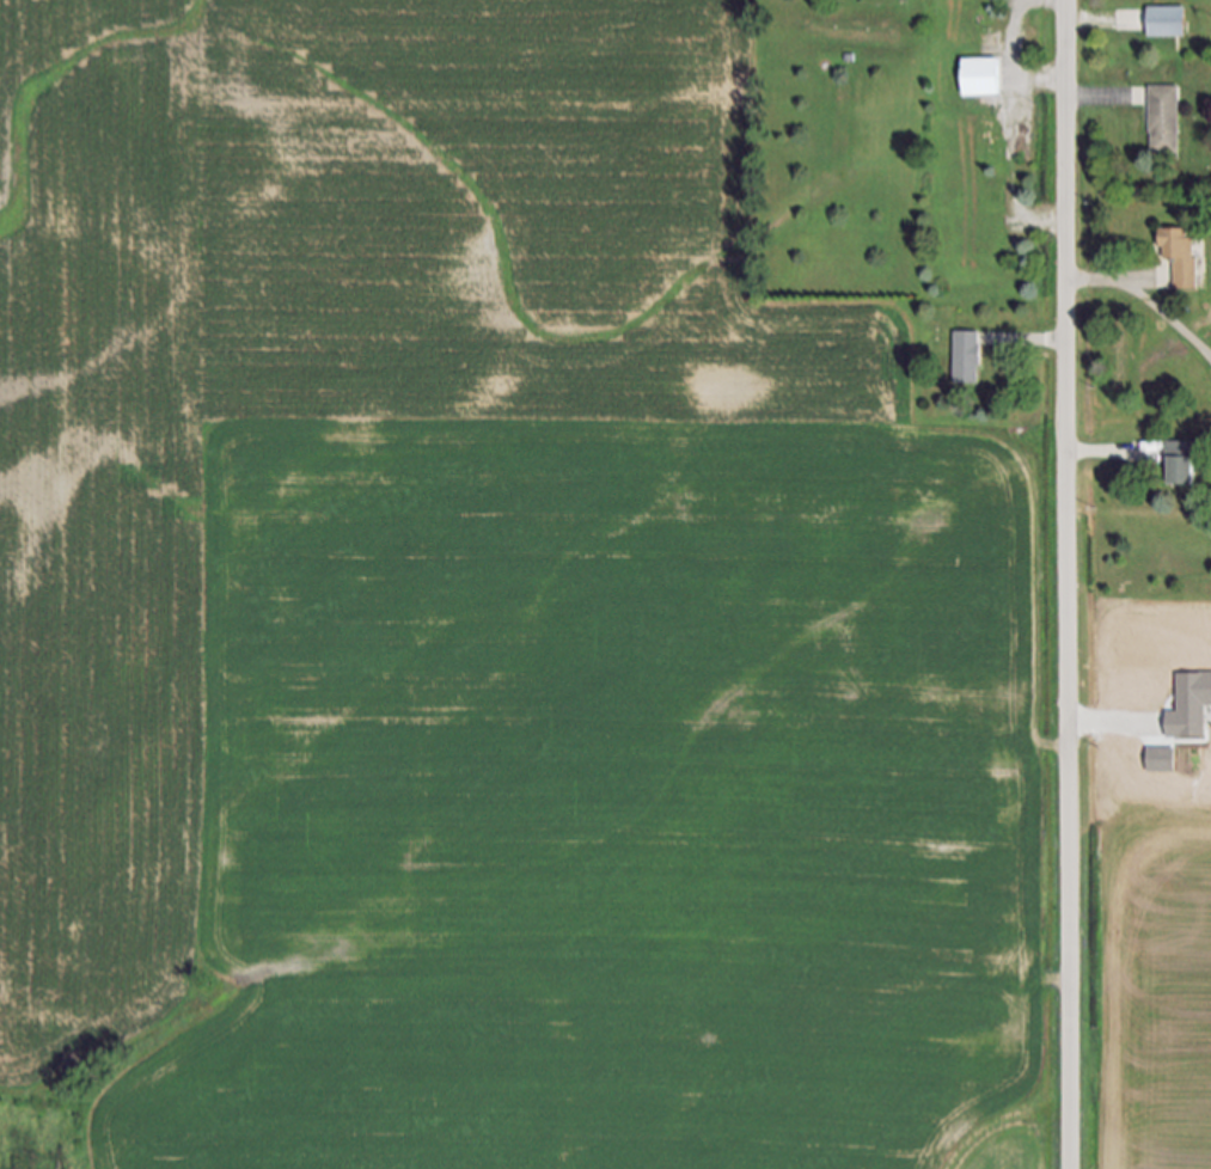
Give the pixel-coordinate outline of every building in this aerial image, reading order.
[(1185,8),(1185,38),(1148,38),(1148,8),(1185,8)] [(999,61),(999,98),(962,98),(962,61),(999,61)] [(1180,87),(1180,154),(1151,154),(1151,87),(1180,87)] [(1157,231),(1187,231),(1187,240),(1198,240),(1198,290),(1158,292),(1157,231)] [(980,386),(954,386),(954,333),(980,333),(980,386)] [(1167,442),(1197,442),(1197,489),(1167,489),(1167,442)] [(1204,735),(1204,704),(1210,704),(1210,671),(1176,671),(1176,710),(1167,710),(1167,735),(1204,735)] [(1148,746),(1148,771),(1175,771),(1175,745),(1148,746)]
